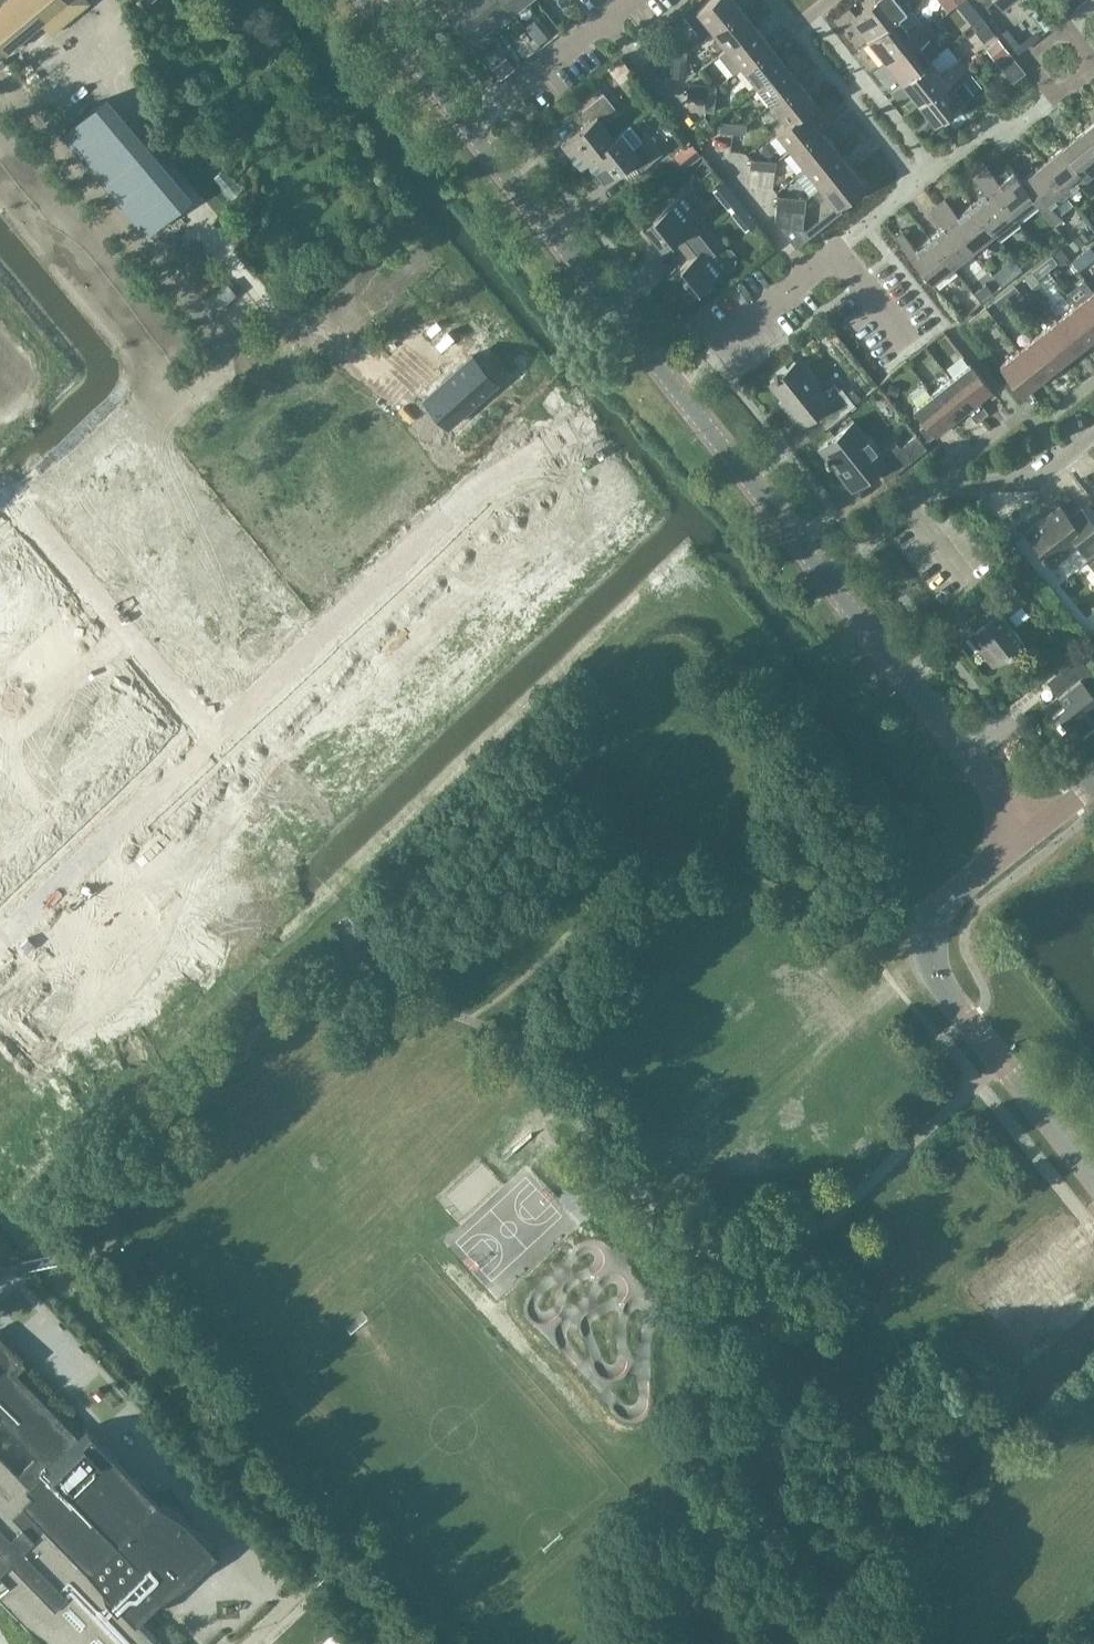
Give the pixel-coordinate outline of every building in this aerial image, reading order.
[(87,0),(2,0),(0,2),(0,46),(6,53),(42,23),(52,34),(90,3),(87,0)] [(492,27),(471,0),(458,0),(462,5),(448,16),(471,44),(492,27)] [(505,0),(471,0),(492,27),(513,10),(505,0)] [(526,0),(505,0),(513,10),(526,0)] [(713,29),(741,6),(736,0),(709,0),(696,11),(691,5),(682,12),(702,37),(713,29)] [(853,20),(870,41),(899,18),(907,11),(902,4),(899,0),(877,0),(853,20)] [(961,0),(938,0),(947,11),(961,0)] [(969,0),(963,0),(958,4),(965,13),(973,6),(969,0)] [(719,55),(756,25),(741,6),(713,29),(728,47),(718,55),(719,55)] [(1032,12),(1047,30),(1053,25),(1038,7),(1032,12)] [(886,62),(931,26),(924,18),(909,31),(899,18),(870,41),(886,62)] [(983,18),(974,26),(982,36),(991,28),(983,18)] [(771,45),(756,25),(719,55),(733,74),(743,66),(743,67),(771,45)] [(941,52),(930,39),(937,33),(931,26),(886,62),(903,82),(932,59),(941,52)] [(541,30),(532,36),(538,43),(547,37),(541,30)] [(526,31),(512,41),(523,56),(537,46),(526,31)] [(1014,57),(999,38),(986,48),(1002,67),(1014,57)] [(759,86),(786,64),(771,45),(743,67),(759,86)] [(660,55),(674,56),(675,47),(661,46),(660,55)] [(675,47),(674,56),(686,57),(687,49),(675,47)] [(622,56),(615,61),(626,75),(633,70),(622,56)] [(506,57),(492,68),(500,79),(514,68),(506,57)] [(920,103),(966,65),(960,58),(943,72),(932,59),(903,82),(920,103)] [(674,59),(673,69),(672,76),(685,77),(686,61),(674,59)] [(774,105),(802,83),(786,64),(759,86),(774,105)] [(963,81),(972,73),(966,65),(920,103),(937,124),(965,101),(964,100),(973,93),(963,81)] [(690,83),(689,95),(708,97),(717,98),(719,86),(709,85),(690,83)] [(789,124),(806,111),(817,102),(802,83),(774,105),(787,122),(789,124)] [(588,157),(616,135),(605,121),(620,110),(606,92),(584,109),(592,119),(564,142),(583,165),(590,160),(588,157)] [(716,111),(717,98),(708,97),(707,110),(716,111)] [(831,120),(817,102),(789,124),(787,122),(777,130),(792,149),(820,128),(831,120)] [(180,204),(96,103),(61,132),(145,233),(180,204)] [(616,135),(588,157),(590,160),(607,181),(635,158),(644,168),(665,152),(649,132),(644,136),(633,122),(623,129),(616,135)] [(734,131),(735,123),(722,122),(722,130),(734,131)] [(747,133),(747,124),(735,123),(734,131),(747,133)] [(1085,133),(1093,144),(1093,126),(1085,133)] [(820,128),(792,149),(802,162),(807,169),(835,147),(830,140),(820,128)] [(1085,133),(1065,149),(1088,177),(1093,172),(1093,144),(1085,133)] [(686,164),(702,151),(692,139),(676,152),(686,164)] [(822,188),(850,166),(835,147),(807,169),(822,188)] [(1088,177),(1065,149),(1044,165),(1067,194),(1081,182),(1092,197),(1093,196),(1093,185),(1088,177)] [(187,197),(205,187),(190,158),(162,172),(170,187),(179,182),(187,197)] [(764,170),(765,161),(753,160),(752,169),(764,170)] [(776,171),(777,162),(765,161),(764,170),(776,171)] [(984,161),(977,166),(1017,216),(1037,201),(1038,200),(1024,182),(1016,172),(1002,182),(984,161)] [(1053,205),(1067,194),(1044,165),(1024,182),(1038,200),(1037,201),(1057,226),(1064,220),(1053,205)] [(854,170),(850,166),(822,188),(815,194),(820,201),(828,195),(838,207),(865,185),(854,170)] [(977,166),(970,172),(987,194),(974,204),(997,233),(995,234),(1000,240),(1002,239),(1021,223),(1016,217),(1017,216),(977,166)] [(733,191),(722,200),(730,211),(741,202),(733,191)] [(805,198),(797,197),(777,195),(776,208),(804,211),(805,198)] [(683,248),(710,227),(695,208),(689,213),(677,199),(645,224),(664,248),(675,239),(683,248)] [(997,233),(974,204),(961,215),(949,199),(941,205),(976,249),(995,234),(997,233)] [(741,202),(730,211),(738,220),(749,211),(741,202)] [(955,266),(976,249),(941,205),(934,211),(946,226),(933,237),(955,266)] [(803,227),(804,211),(776,208),(775,220),(778,225),(803,227)] [(731,247),(724,245),(710,227),(683,248),(691,258),(671,274),(690,297),(721,271),(725,272),(735,265),(736,254),(731,247)] [(955,266),(933,237),(919,248),(907,232),(899,238),(934,282),(955,266)] [(1076,249),(1085,241),(1079,234),(1070,241),(1076,249)] [(1019,260),(1025,268),(1033,261),(1027,253),(1019,260)] [(1072,259),(1079,268),(1085,263),(1079,254),(1072,259)] [(1050,270),(1059,263),(1054,256),(1044,264),(1050,270)] [(1040,278),(1050,270),(1044,264),(1035,271),(1040,278)] [(903,309),(917,298),(903,279),(889,290),(903,309)] [(986,282),(976,291),(983,300),(994,292),(986,282)] [(1012,300),(1022,292),(1017,286),(1007,293),(1012,300)] [(216,292),(205,301),(213,311),(224,302),(216,292)] [(1078,305),(1093,327),(1093,292),(1078,305)] [(1002,307),(1012,300),(1007,293),(997,301),(1002,307)] [(1093,338),(1093,327),(1078,305),(1058,320),(1081,348),(1093,338)] [(986,306),(967,321),(974,330),(993,315),(986,306)] [(1062,363),(1081,348),(1058,320),(1039,335),(1062,363)] [(1043,378),(1062,363),(1039,335),(1020,350),(1043,378)] [(1030,388),(1043,378),(1020,350),(1001,365),(1023,393),(1024,392),(1033,403),(1039,399),(1030,388)] [(472,354),(424,398),(449,425),(497,382),(472,354)] [(835,382),(824,391),(799,359),(773,381),(790,403),(787,405),(802,425),(816,414),(827,427),(857,404),(844,388),(841,390),(835,382)] [(981,401),(993,392),(971,363),(952,378),(983,417),(990,412),(981,401)] [(978,421),(983,417),(952,378),(933,393),(955,421),(969,410),(978,421)] [(896,395),(899,386),(891,383),(888,392),(896,395)] [(937,436),(955,421),(933,393),(914,408),(927,424),(921,428),(930,439),(936,435),(937,436)] [(918,433),(901,446),(896,441),(882,452),(856,419),(820,447),(853,489),(878,469),(888,480),(929,447),(918,433)] [(620,489),(587,450),(561,472),(588,503),(576,514),(596,534),(610,521),(599,509),(620,489)] [(73,485),(58,498),(75,515),(97,498),(107,509),(124,495),(112,482),(116,480),(99,462),(80,478),(79,476),(71,483),(73,485)] [(1093,550),(1093,521),(1083,508),(1071,517),(1060,505),(1027,531),(1042,551),(1041,552),(1044,556),(1046,555),(1053,563),(1080,542),(1089,554),(1093,550)] [(504,525),(483,544),(502,567),(495,575),(514,595),(525,585),(517,577),(535,560),(505,527),(504,525)] [(166,538),(131,567),(148,588),(170,570),(178,580),(200,562),(190,551),(182,558),(166,538)] [(0,550),(0,574),(19,595),(38,577),(7,543),(0,550)] [(3,611),(19,595),(0,574),(0,608),(3,611)] [(1028,601),(1014,584),(1010,578),(987,597),(991,602),(990,603),(998,613),(969,636),(980,650),(985,647),(998,663),(1025,641),(1006,618),(1028,601)] [(202,609),(182,628),(199,649),(234,620),(218,601),(226,594),(217,582),(195,600),(202,609)] [(48,606),(40,614),(45,620),(54,612),(48,606)] [(40,614),(33,622),(38,627),(45,620),(40,614)] [(234,620),(199,649),(216,669),(239,654),(246,662),(267,644),(258,632),(250,639),(234,620)] [(10,647),(9,648),(13,653),(20,646),(15,641),(10,647)] [(9,648),(1,655),(6,660),(13,653),(9,648)] [(1093,657),(1085,662),(1082,658),(1056,679),(1065,691),(1047,705),(1069,733),(1076,727),(1083,736),(1093,727),(1093,718),(1091,714),(1093,712),(1093,692),(1088,685),(1093,680),(1093,659),(1093,657)] [(109,672),(101,680),(106,685),(114,677),(109,672)] [(101,680),(94,687),(100,691),(106,685),(101,680)] [(146,691),(127,709),(158,741),(159,742),(178,724),(146,691)] [(75,701),(66,709),(72,714),(80,706),(75,701)] [(66,709),(60,717),(65,721),(72,714),(66,709)] [(127,709),(111,724),(142,756),(158,741),(127,709)] [(111,724),(94,740),(124,772),(142,756),(111,724)] [(38,734),(29,741),(34,747),(43,739),(38,734)] [(94,740),(75,758),(105,790),(107,792),(126,774),(124,772),(94,740)] [(29,741),(21,749),(26,754),(34,747),(29,741)] [(75,758),(59,773),(90,805),(105,790),(75,758)] [(246,768),(225,787),(259,821),(278,803),(284,812),(295,801),(276,781),(268,788),(246,768)] [(59,773),(40,791),(72,824),(91,806),(90,805),(59,773)] [(7,778),(3,783),(12,792),(17,787),(7,778)] [(225,787),(208,807),(227,827),(218,836),(237,856),(248,846),(239,839),(259,821),(225,787)] [(36,811),(31,816),(39,824),(44,820),(36,811)] [(44,820),(39,824),(47,833),(52,829),(44,820)] [(159,852),(151,859),(189,900),(190,898),(207,883),(216,893),(216,894),(239,872),(208,839),(198,849),(195,846),(193,848),(192,847),(179,833),(171,841),(170,840),(159,851),(159,852)] [(0,862),(0,894),(20,875),(4,858),(0,862)] [(211,915),(202,923),(213,934),(219,941),(228,932),(222,926),(211,915)] [(471,1264),(487,1249),(459,1218),(442,1232),(471,1264)] [(8,1582),(0,1590),(0,1597),(45,1643),(161,1643),(136,1619),(162,1594),(210,1564),(220,1554),(181,1515),(158,1500),(87,1428),(78,1437),(18,1375),(19,1375),(16,1372),(26,1362),(15,1352),(14,1353),(0,1338),(0,1574),(8,1582)]
